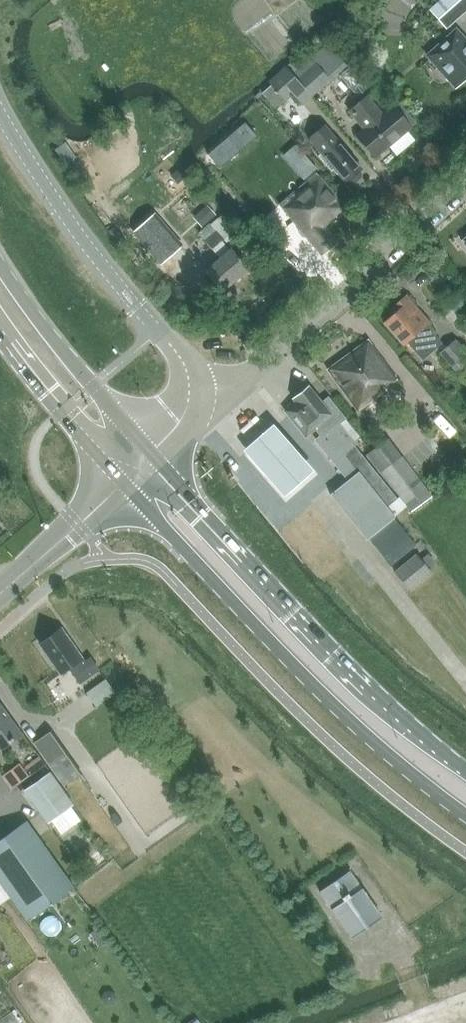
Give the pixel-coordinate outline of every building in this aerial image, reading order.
[(447,28),(465,10),(465,0),(441,0),(430,9),(447,28)] [(455,29),(427,55),(455,86),(465,77),(465,41),(455,29)] [(327,43),(294,73),(312,95),(347,65),(327,43)] [(302,104),(312,95),(294,73),(287,65),(269,82),(285,100),(292,94),(302,104)] [(349,67),(339,76),(358,98),(368,89),(349,67)] [(392,107),(391,106),(380,115),(366,99),(347,115),(361,131),(355,136),(374,159),(389,147),(407,131),(410,128),(409,127),(415,122),(398,102),(392,107)] [(243,123),(207,154),(219,168),(255,137),(243,123)] [(330,132),(324,125),(320,129),(309,138),(308,139),(314,146),(345,182),(361,168),(330,132)] [(316,169),(309,161),(296,173),(303,180),(316,169)] [(286,197),(279,202),(283,208),(321,255),(337,242),(325,227),(336,216),(345,207),(315,173),(286,197)] [(203,225),(214,215),(206,206),(195,216),(203,225)] [(134,232),(160,263),(181,244),(155,214),(134,232)] [(222,214),(212,223),(218,229),(206,239),(212,247),(233,228),(222,214)] [(205,272),(222,291),(248,268),(232,248),(205,272)] [(406,339),(424,360),(443,343),(427,325),(430,323),(407,296),(394,307),(398,312),(385,323),(402,343),(406,339)] [(328,368),(359,410),(399,380),(369,338),(328,368)] [(455,340),(440,353),(457,373),(457,372),(465,382),(465,353),(455,340)] [(367,539),(368,538),(394,517),(384,505),(394,497),(352,445),(354,444),(338,424),(344,419),(327,399),(321,404),(308,387),(292,399),(296,404),(286,411),(305,435),(317,425),(324,434),(316,441),(348,480),(330,494),(367,539)] [(273,429),(244,454),(284,501),(313,475),(273,429)] [(372,453),(383,469),(412,510),(433,495),(392,438),(372,453)] [(394,517),(368,538),(390,565),(416,545),(409,536),(394,517)] [(417,553),(396,571),(411,589),(432,571),(417,553)] [(67,670),(77,685),(94,673),(87,662),(83,665),(60,632),(38,647),(58,676),(67,670)] [(1,748),(10,742),(20,734),(0,706),(0,747),(1,748)] [(82,776),(51,733),(32,746),(64,790),(82,776)] [(44,766),(39,758),(26,767),(31,775),(44,766)] [(2,776),(11,789),(29,776),(19,763),(2,776)] [(50,773),(25,792),(49,824),(51,822),(61,836),(81,821),(71,808),(74,806),(50,773)] [(0,840),(0,887),(9,900),(17,912),(25,923),(29,920),(71,890),(70,889),(24,823),(3,838),(0,840)] [(320,891),(352,938),(381,918),(349,871),(320,891)] [(0,887),(0,907),(9,900),(0,887)]
